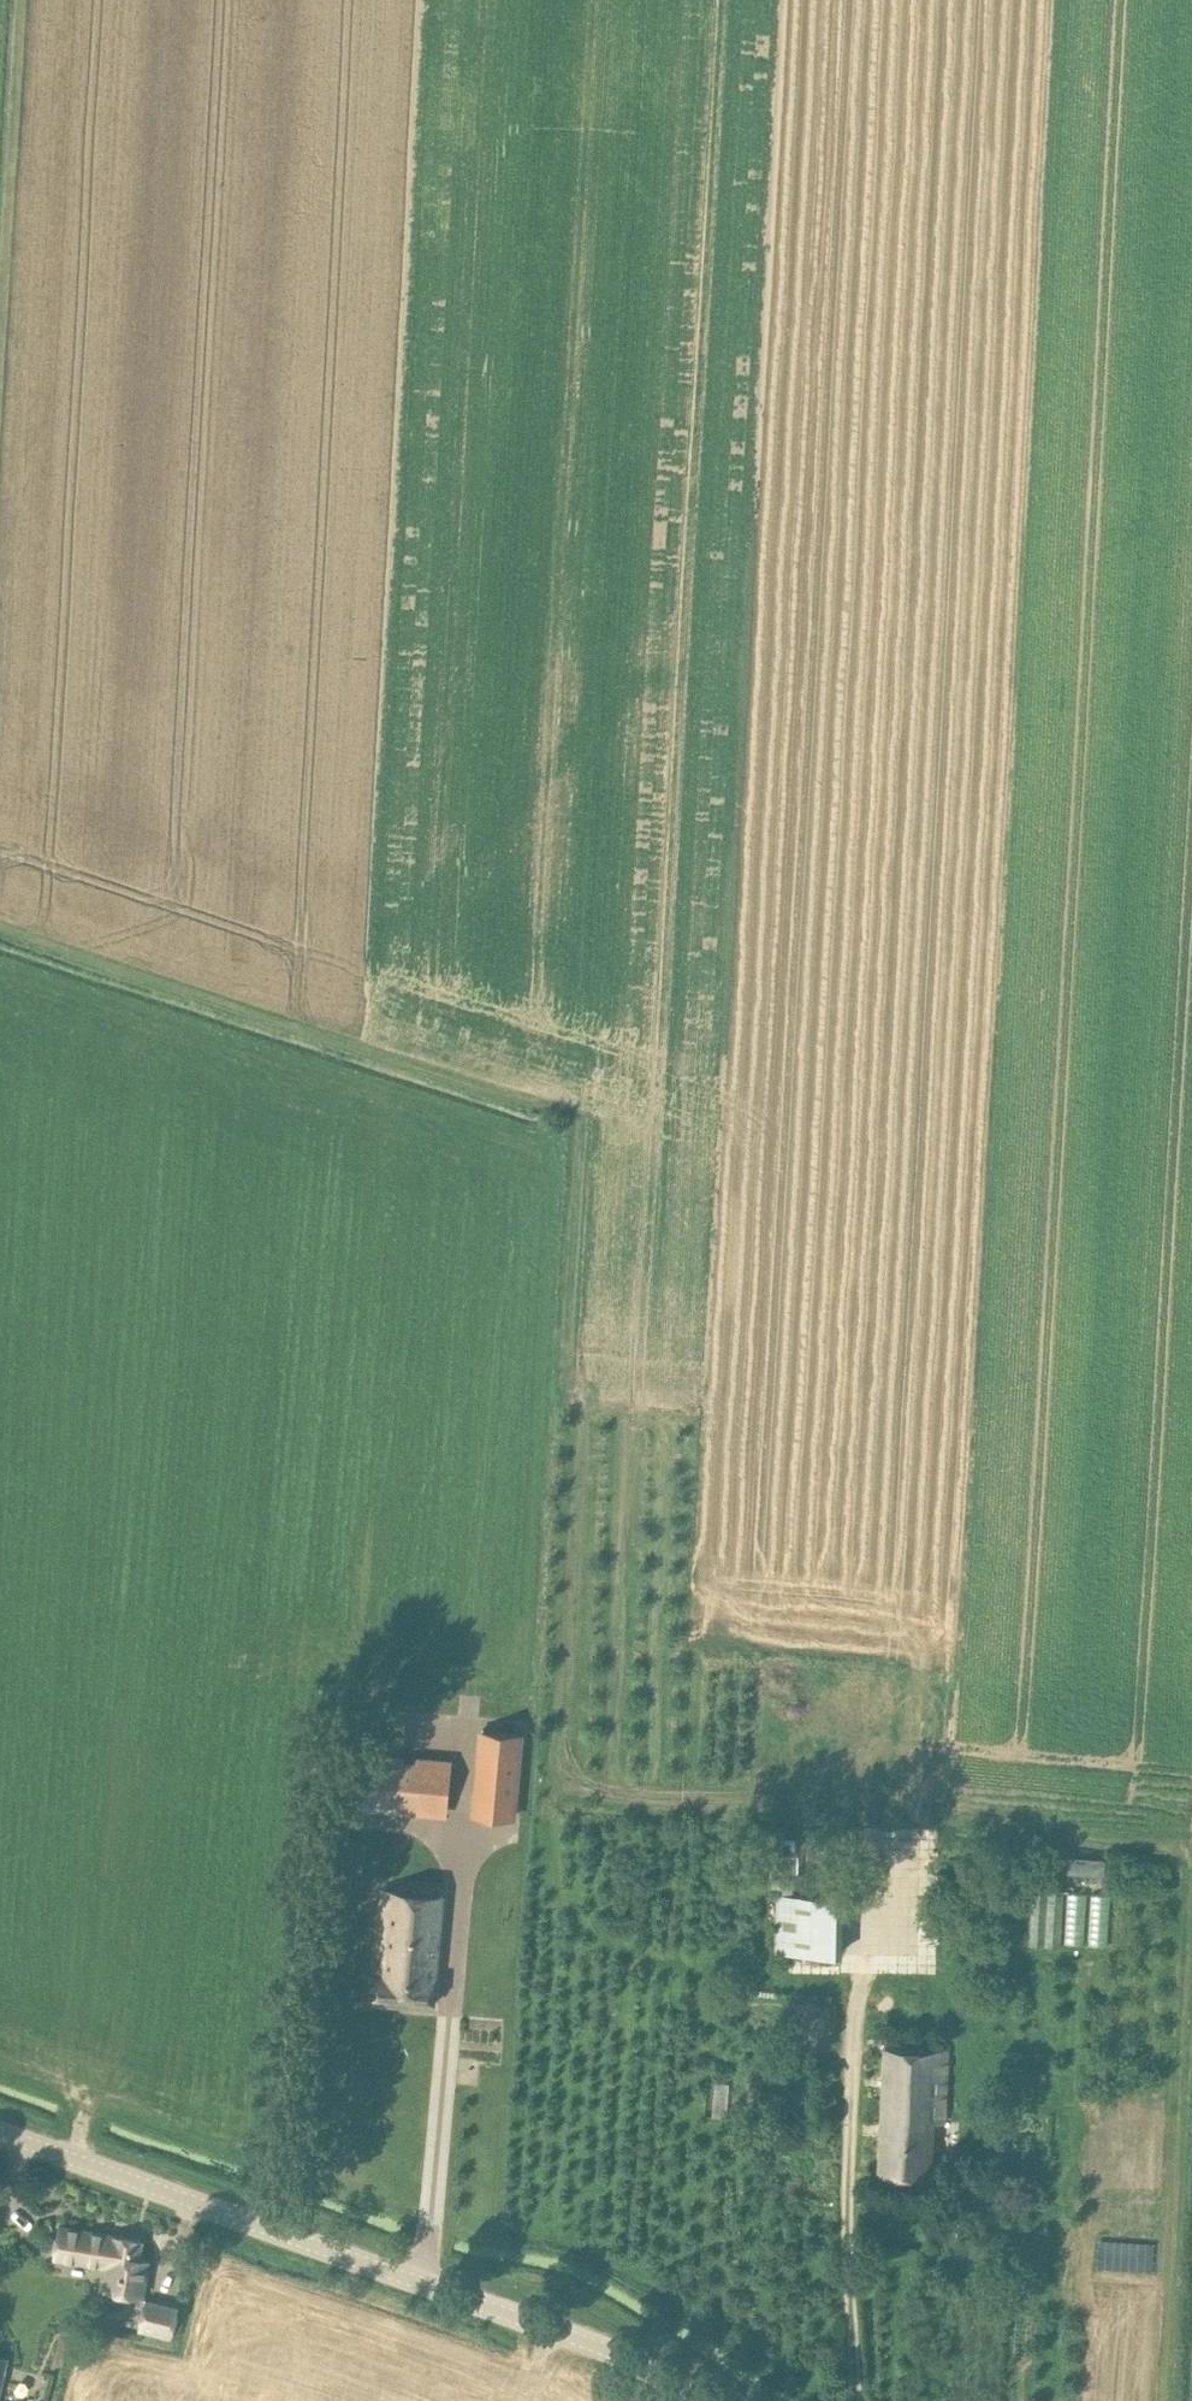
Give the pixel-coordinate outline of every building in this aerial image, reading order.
[(520,1735),(481,1732),(474,1813),(513,1817),(520,1735)] [(452,1765),(420,1762),(360,1757),(356,1802),(448,1811),(452,1765)] [(770,1838),(768,1887),(782,1888),(783,1854),(784,1839),(770,1838)] [(1065,1856),(1064,1872),(1105,1875),(1106,1859),(1065,1856)] [(794,1872),(794,1887),(842,1889),(842,1873),(798,1872),(794,1872)] [(1111,1944),(1113,1891),(1040,1888),(1038,1941),(1111,1944)] [(374,2000),(434,2005),(444,1894),(384,1889),(374,2000)] [(846,1954),(847,1894),(778,1893),(777,1953),(846,1954)] [(885,2046),(882,2109),(898,2110),(897,2127),(904,2128),(901,2172),(930,2173),(932,2120),(945,2121),(948,2048),(885,2046)] [(716,2080),(715,2114),(730,2114),(731,2081),(716,2080)] [(882,2109),(879,2171),(901,2172),(904,2128),(897,2127),(898,2110),(882,2109)] [(101,2289),(143,2296),(149,2259),(139,2257),(142,2239),(59,2225),(54,2256),(105,2264),(101,2289)] [(1102,2240),(1101,2269),(1157,2270),(1158,2242),(1102,2240)] [(147,2299),(141,2331),(173,2338),(179,2305),(147,2299)]
